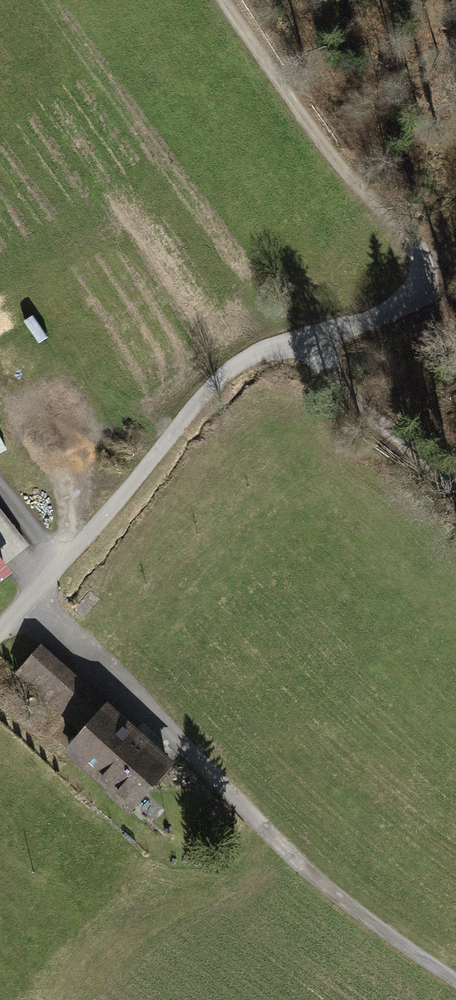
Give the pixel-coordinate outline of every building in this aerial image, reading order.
[(2,567),(29,545),(0,508),(0,565),(2,567)] [(168,763),(39,649),(18,672),(87,733),(70,751),(131,805),(168,763)]
